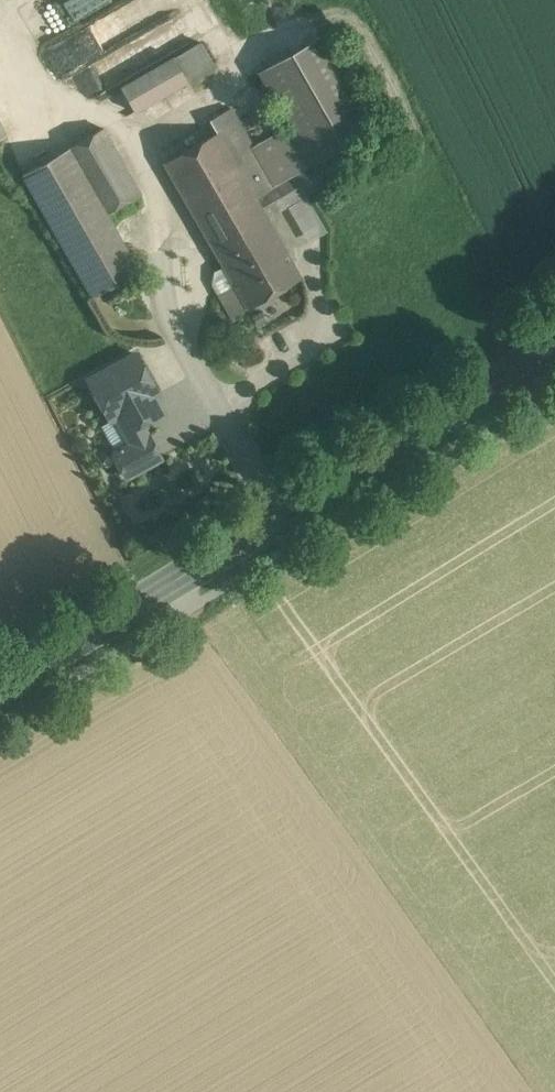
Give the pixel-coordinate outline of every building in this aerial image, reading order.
[(38,8),(50,34),(80,19),(71,0),(55,0),(38,8)] [(101,0),(74,0),(82,18),(104,8),(101,0)] [(291,124),(253,146),(275,185),(328,155),(374,128),(320,36),(260,71),(291,124)] [(173,56),(120,87),(134,111),(214,66),(200,42),(173,56)] [(86,101),(128,77),(113,51),(71,75),(86,101)] [(253,146),(231,108),(209,120),(216,132),(217,132),(255,197),(275,185),(253,146)] [(255,197),(217,132),(216,132),(209,120),(184,134),(191,146),(163,162),(213,248),(266,217),(255,197)] [(103,128),(22,174),(92,296),(139,270),(106,213),(140,193),(103,128)] [(275,185),(255,197),(266,217),(339,175),(328,155),(275,185)] [(266,217),(213,248),(224,267),(247,308),(301,277),(266,217)] [(247,308),(224,267),(214,272),(211,284),(230,317),(247,308)] [(119,451),(132,444),(125,432),(142,423),(153,417),(144,401),(158,394),(135,354),(88,380),(110,420),(104,424),(119,451)] [(161,457),(142,423),(125,432),(132,444),(119,451),(113,454),(126,477),(161,457)]
